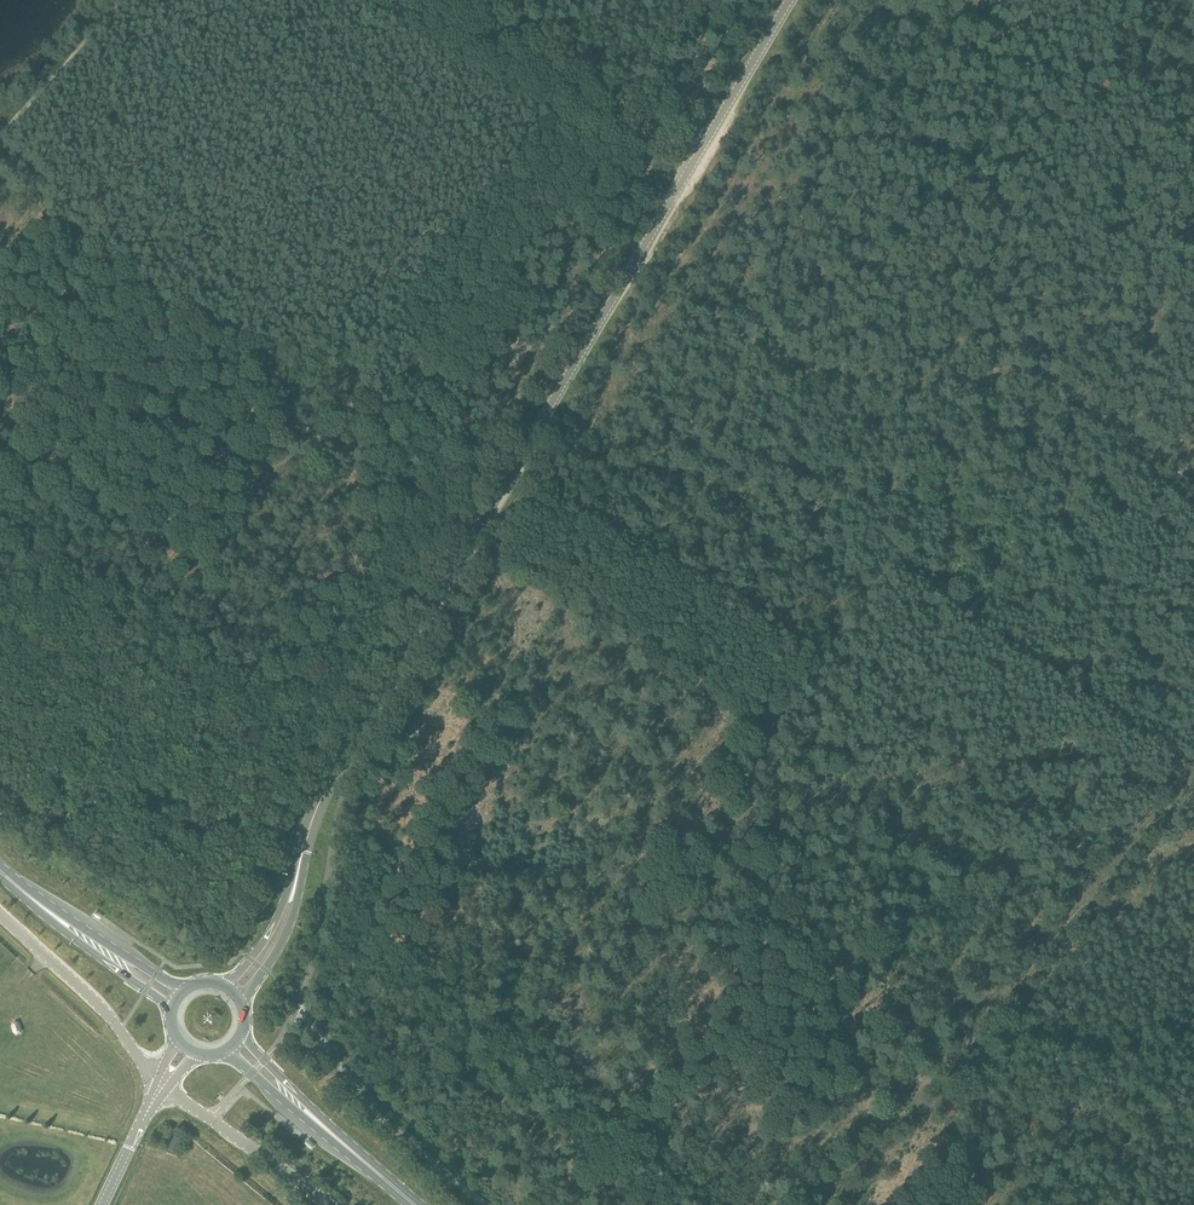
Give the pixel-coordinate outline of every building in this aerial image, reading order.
[(175,1136),(168,1149),(177,1153),(183,1140),(175,1136)]
